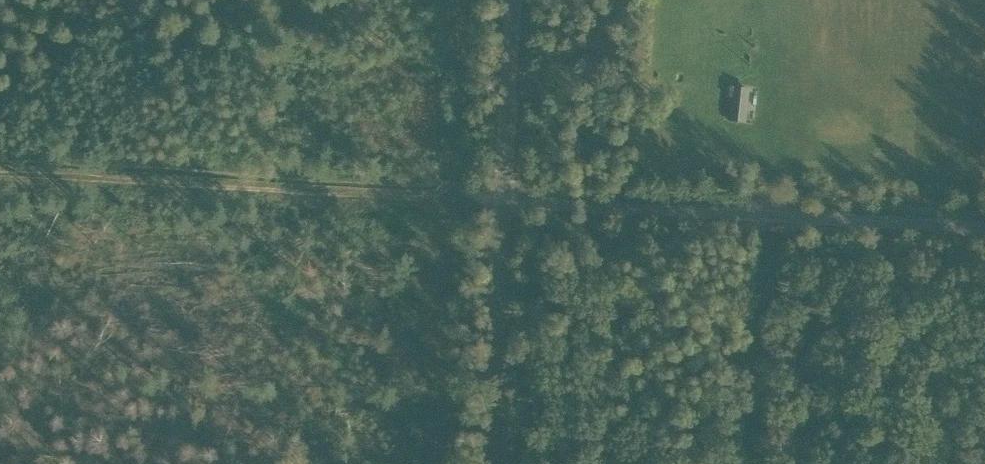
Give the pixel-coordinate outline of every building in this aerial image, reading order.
[(746,121),(749,87),(727,85),(726,96),(732,96),(729,120),(746,121)]
